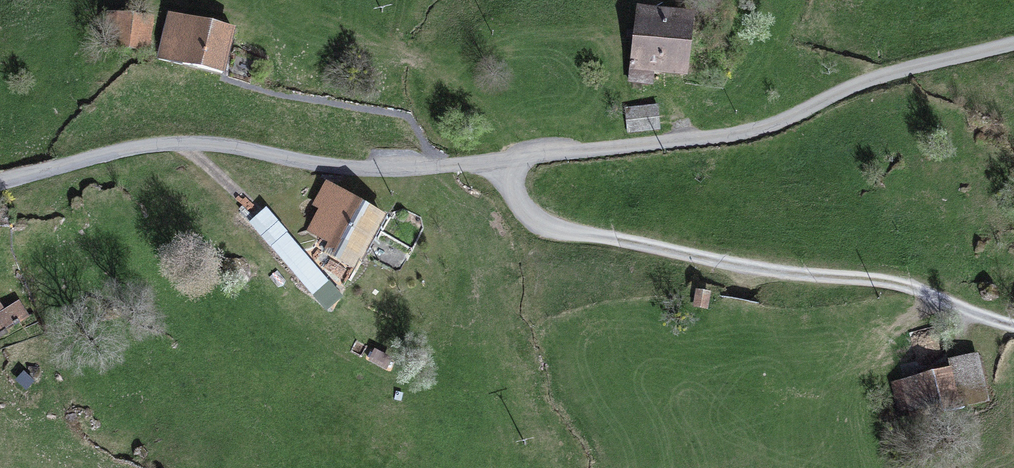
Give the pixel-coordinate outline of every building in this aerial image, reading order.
[(649,83),(650,72),(684,76),(692,21),(669,18),(670,10),(637,6),(627,80),(649,83)] [(109,12),(105,47),(143,50),(146,16),(109,12)] [(182,65),(183,63),(222,73),(232,31),(169,16),(158,60),(182,65)] [(626,109),(628,131),(660,128),(658,106),(626,109)] [(332,242),(326,252),(353,267),(383,216),(327,183),(315,205),(322,209),(309,230),(332,242)] [(340,295),(266,212),(251,225),(325,308),(340,295)] [(707,307),(709,294),(697,292),(695,305),(707,307)] [(0,315),(7,325),(26,313),(19,303),(0,315)] [(904,380),(913,418),(985,400),(974,357),(950,363),(951,369),(952,374),(919,382),(918,377),(904,380)] [(918,377),(919,382),(952,374),(951,369),(918,377)]
